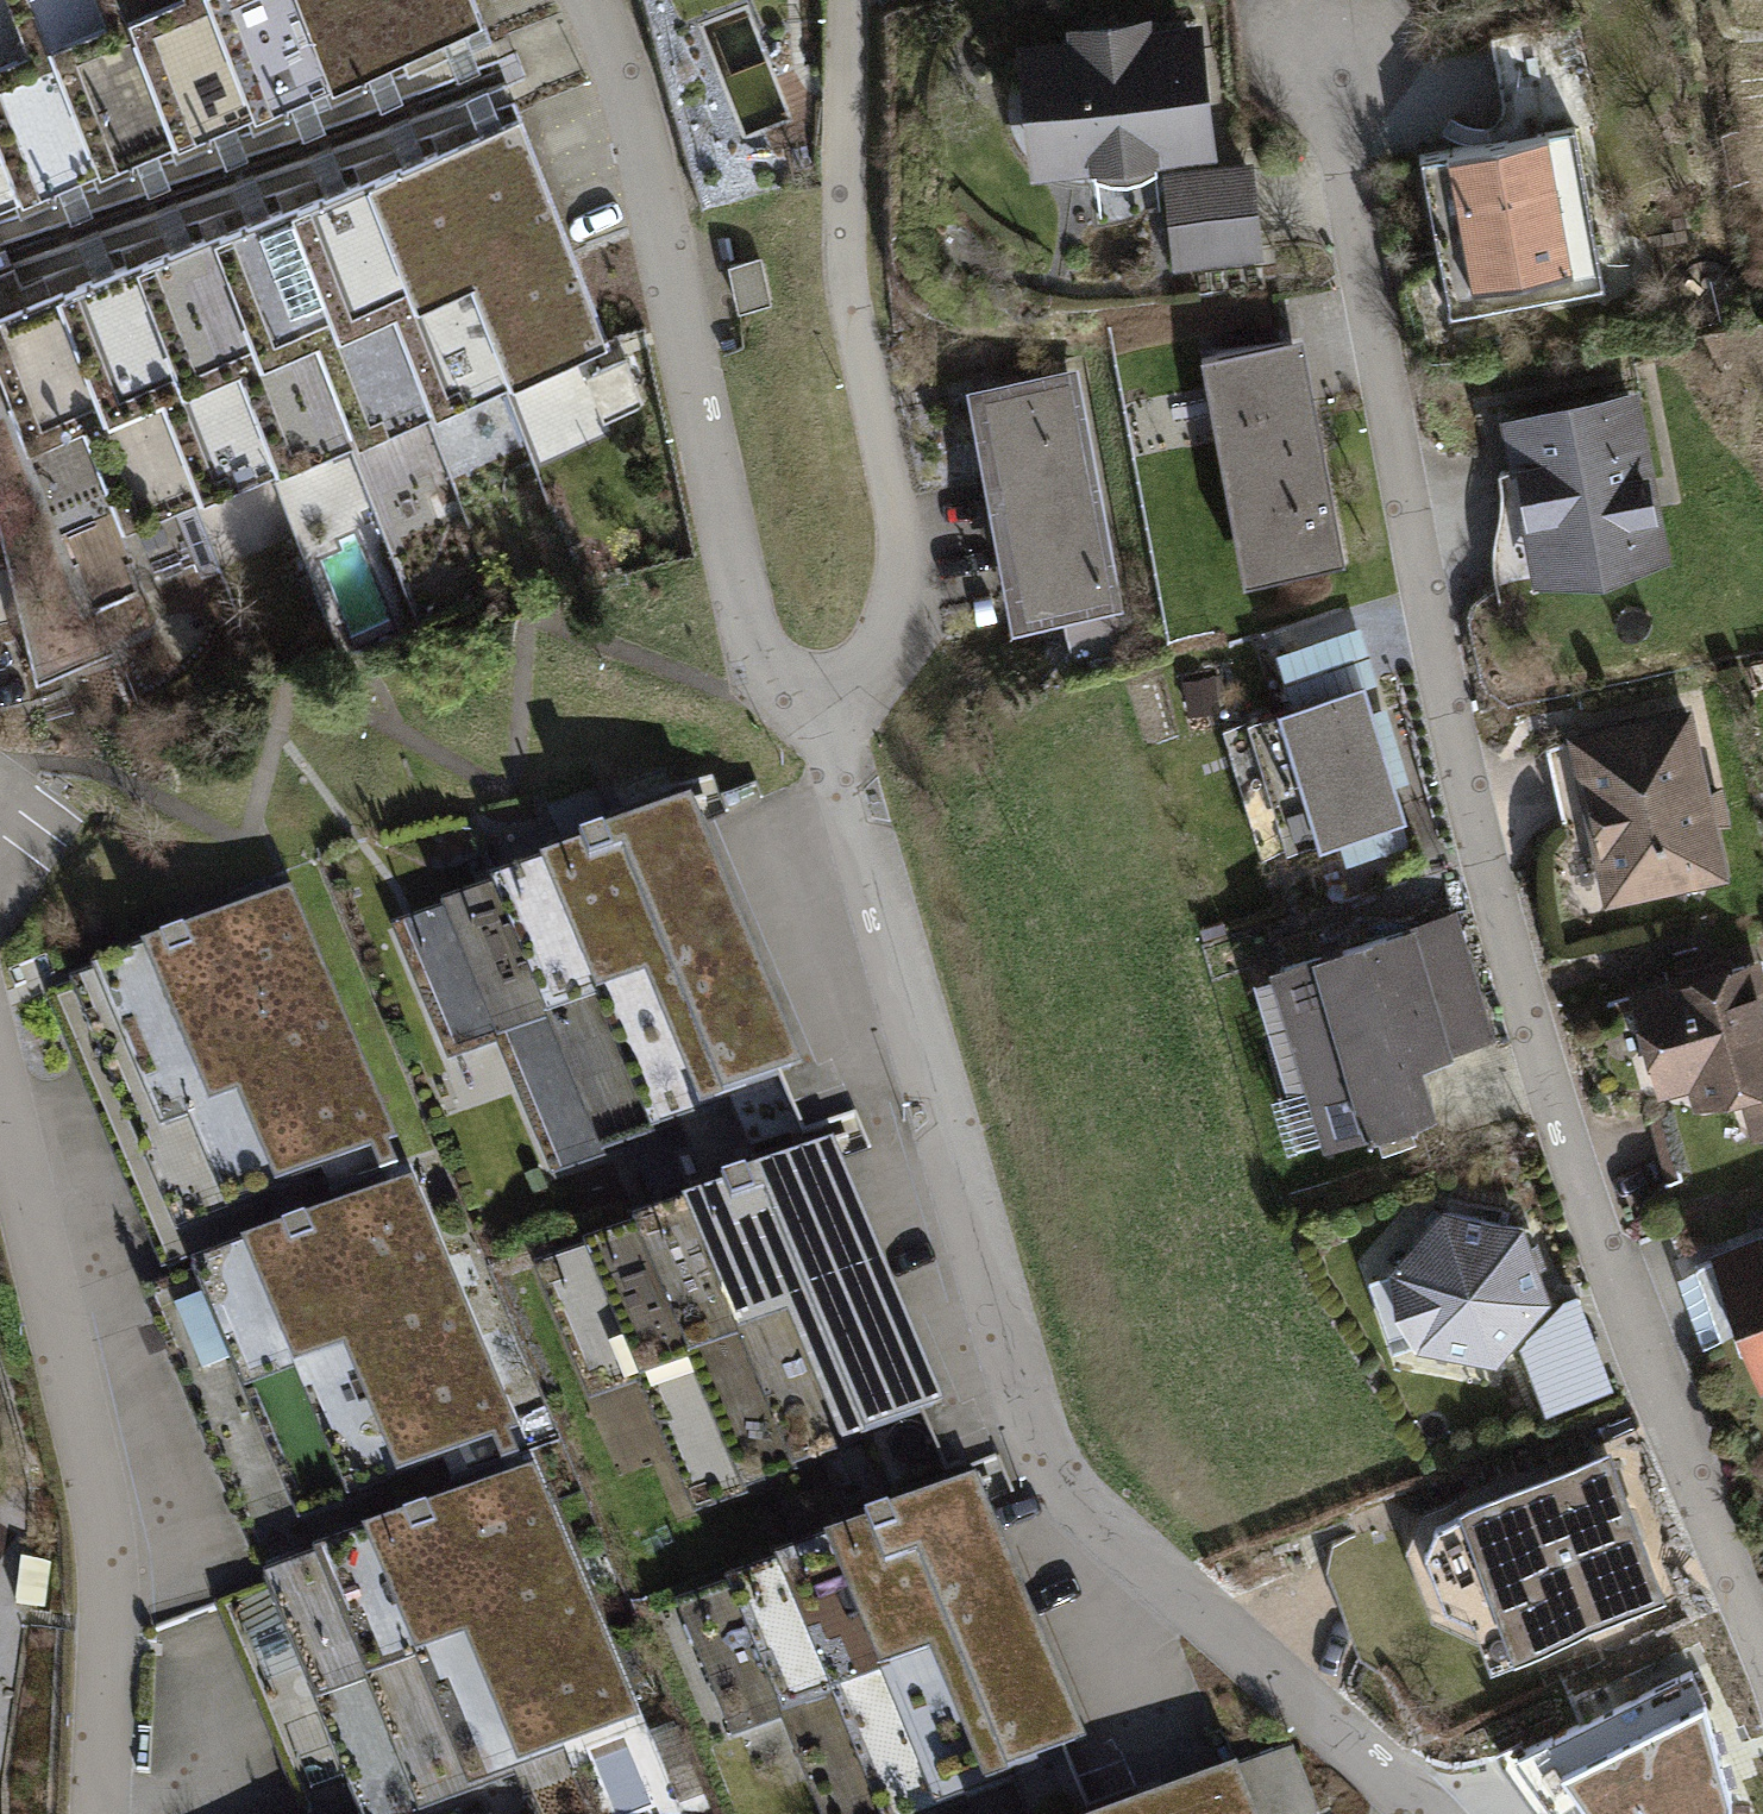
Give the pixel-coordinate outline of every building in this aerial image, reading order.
[(95,0),(7,0),(28,55),(0,66),(0,147),(21,202),(99,172),(50,46),(105,26),(95,0)] [(28,55),(7,0),(0,0),(0,66),(28,55)] [(105,26),(50,46),(99,172),(176,141),(128,16),(169,0),(95,0),(105,26)] [(254,111),(211,0),(169,0),(128,16),(176,141),(254,111)] [(331,81),(300,0),(211,0),(254,111),(331,81)] [(471,0),(300,0),(331,81),(480,23),(471,0)] [(1082,43),(1030,48),(1034,87),(1030,98),(1029,112),(1033,127),(1039,139),(1043,166),(1202,149),(1189,31),(1138,36),(1137,21),(1081,27),(1082,43)] [(517,118),(368,176),(417,301),(472,279),(512,381),(606,343),(517,118)] [(1574,126),(1419,155),(1449,317),(1509,306),(1504,282),(1577,269),(1568,222),(1591,218),(1574,126)] [(21,202),(0,147),(0,210),(21,202)] [(1246,171),(1169,179),(1176,256),(1254,248),(1246,171)] [(368,176),(291,206),(340,331),(395,309),(435,411),(512,381),(472,279),(417,301),(368,176)] [(291,206),(213,236),(263,361),(317,340),(357,441),(435,411),(395,309),(340,331),(291,206)] [(213,236),(136,266),(185,392),(240,371),(279,471),(357,441),(317,340),(263,361),(213,236)] [(769,304),(759,259),(729,265),(740,311),(769,304)] [(136,266),(57,297),(107,422),(163,400),(203,502),(279,471),(240,371),(185,392),(136,266)] [(0,319),(0,360),(20,410),(74,389),(130,530),(203,502),(163,400),(107,422),(57,297),(0,319)] [(1303,334),(1201,354),(1243,578),(1345,559),(1303,334)] [(643,401),(625,356),(592,369),(610,414),(643,401)] [(1069,378),(986,394),(1026,611),(1110,595),(1069,378)] [(1630,398),(1512,420),(1541,574),(1580,567),(1581,576),(1597,585),(1613,582),(1621,569),(1619,559),(1659,552),(1650,507),(1634,510),(1630,482),(1645,480),(1630,398)] [(1377,680),(1360,623),(1276,649),(1293,706),(1361,685),(1377,680)] [(1293,706),(1232,725),(1271,852),(1400,813),(1361,685),(1293,706)] [(1686,714),(1575,738),(1610,896),(1721,872),(1686,714)] [(686,826),(619,854),(718,1093),(723,1103),(790,1074),(686,826)] [(718,1093),(619,854),(608,857),(601,843),(580,851),(588,873),(556,886),(654,1120),(718,1093)] [(654,1120),(556,886),(507,906),(605,1141),(654,1120)] [(605,1141),(507,906),(408,948),(440,1026),(490,1005),(555,1161),(605,1141)] [(168,965),(157,970),(201,1076),(230,1064),(278,1179),(383,1136),(291,914),(190,955),(182,936),(160,945),(168,965)] [(1324,956),(1280,969),(1330,1133),(1427,1104),(1412,1055),(1483,1034),(1448,918),(1341,950),(1339,941),(1321,947),(1324,956)] [(1635,996),(1659,1082),(1697,1071),(1705,1100),(1743,1089),(1762,1084),(1762,1017),(1748,964),(1635,996)] [(157,970),(108,990),(152,1096),(180,1085),(228,1200),(232,1199),(278,1179),(230,1064),(201,1076),(157,970)] [(152,1096),(108,990),(80,1002),(107,1066),(102,1068),(128,1130),(115,1135),(168,1263),(246,1231),(232,1199),(228,1200),(180,1085),(152,1096)] [(1743,1089),(1755,1136),(1762,1133),(1762,1084),(1743,1089)] [(828,1166),(761,1194),(860,1432),(865,1443),(932,1415),(828,1166)] [(860,1432),(761,1194),(751,1198),(744,1182),(722,1192),(731,1212),(699,1226),(796,1459),(860,1432)] [(312,1245),(405,1466),(505,1425),(412,1203),(312,1245)] [(1445,1210),(1394,1267),(1420,1340),(1494,1354),(1543,1296),(1517,1225),(1445,1210)] [(405,1466),(312,1245),(303,1225),(280,1234),(288,1254),(257,1268),(350,1490),(405,1466)] [(796,1459),(699,1226),(649,1246),(747,1479),(796,1459)] [(1726,1259),(1745,1313),(1735,1329),(1737,1334),(1742,1348),(1759,1355),(1762,1365),(1762,1245),(1726,1259)] [(747,1479),(649,1246),(550,1288),(583,1365),(632,1345),(697,1500),(747,1479)] [(1745,1313),(1726,1259),(1696,1270),(1721,1340),(1737,1334),(1735,1329),(1745,1313)] [(350,1490),(257,1268),(158,1309),(265,1564),(342,1532),(328,1499),(350,1490)] [(1521,1343),(1546,1413),(1613,1386),(1578,1291),(1566,1295),(1521,1343)] [(1605,1458),(1436,1520),(1424,1547),(1444,1602),(1472,1616),(1527,1595),(1540,1628),(1651,1586),(1605,1458)] [(626,1715),(533,1493),(433,1534),(425,1515),(402,1524),(410,1544),(389,1553),(418,1623),(457,1607),(521,1759),(626,1715)] [(971,1505),(903,1534),(1002,1772),(1006,1781),(1074,1753),(971,1505)] [(1002,1772),(903,1534),(893,1538),(886,1522),(864,1531),(872,1552),(841,1565),(938,1799),(1002,1772)] [(418,1623),(389,1553),(329,1578),(358,1649),(408,1628),(471,1780),(521,1759),(457,1607),(418,1623)] [(50,1563),(21,1560),(16,1603),(44,1607),(50,1563)] [(841,1565),(791,1586),(886,1813),(902,1813),(938,1799),(841,1565)] [(358,1649),(329,1578),(280,1598),(357,1783),(406,1763),(422,1800),(471,1780),(408,1628),(358,1649)] [(791,1586),(692,1627),(725,1705),(774,1684),(829,1813),(886,1813),(791,1586)] [(357,1783),(280,1598),(230,1619),(308,1804),(357,1783)] [(1556,1813),(1603,1813),(1718,1763),(1692,1673),(1545,1738),(1564,1781),(1541,1791),(1556,1813)] [(1603,1813),(1727,1813),(1727,1795),(1718,1763),(1603,1813)] [(1199,1813),(1242,1813),(1235,1799),(1199,1813)]
